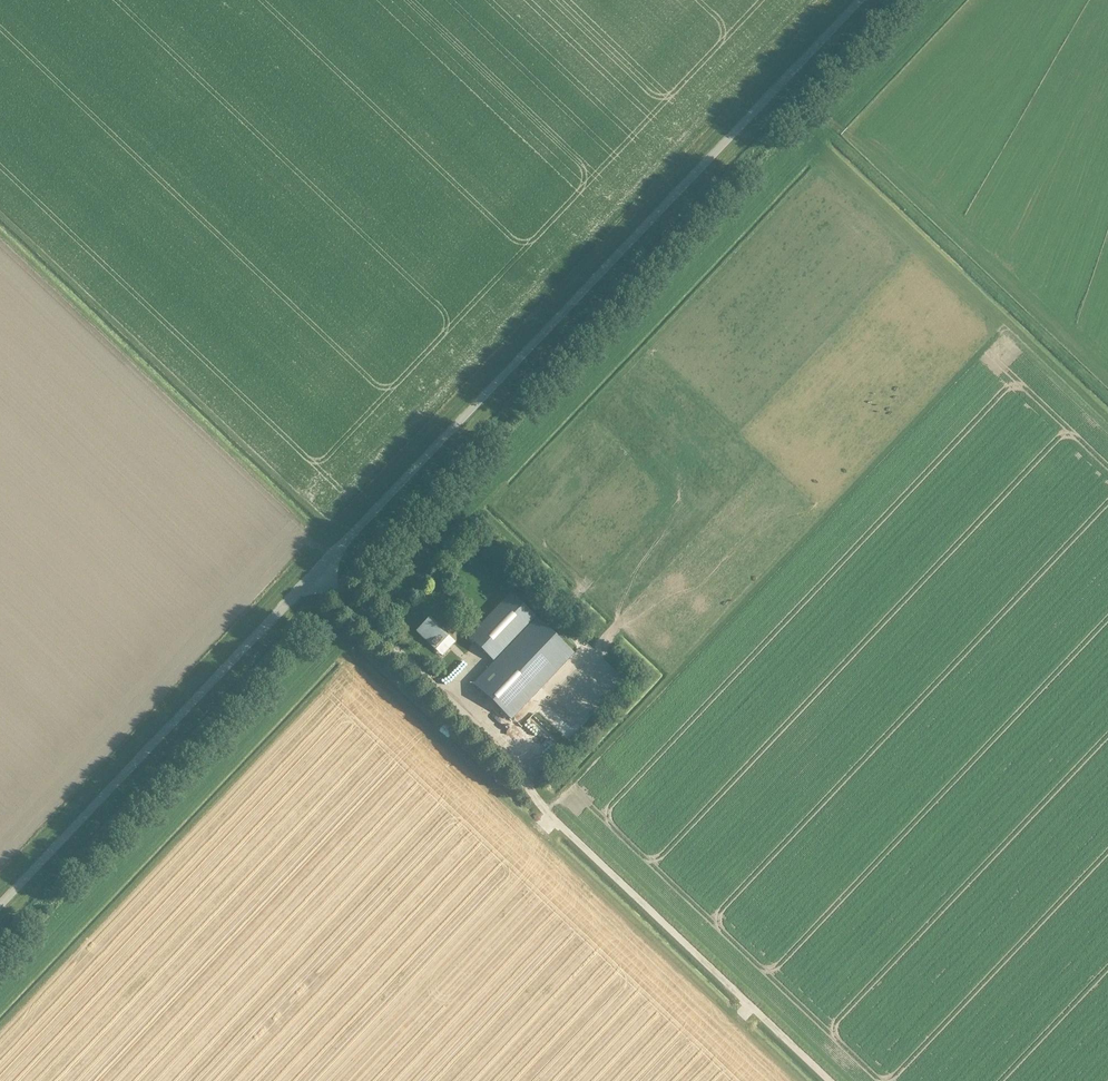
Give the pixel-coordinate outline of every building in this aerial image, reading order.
[(511,593),(469,637),(493,660),(535,616),(511,593)] [(448,635),(429,617),(416,631),(435,649),(448,635)] [(536,618),(473,684),(510,719),(573,653),(536,618)] [(418,655),(419,643),(402,640),(401,652),(418,655)]
